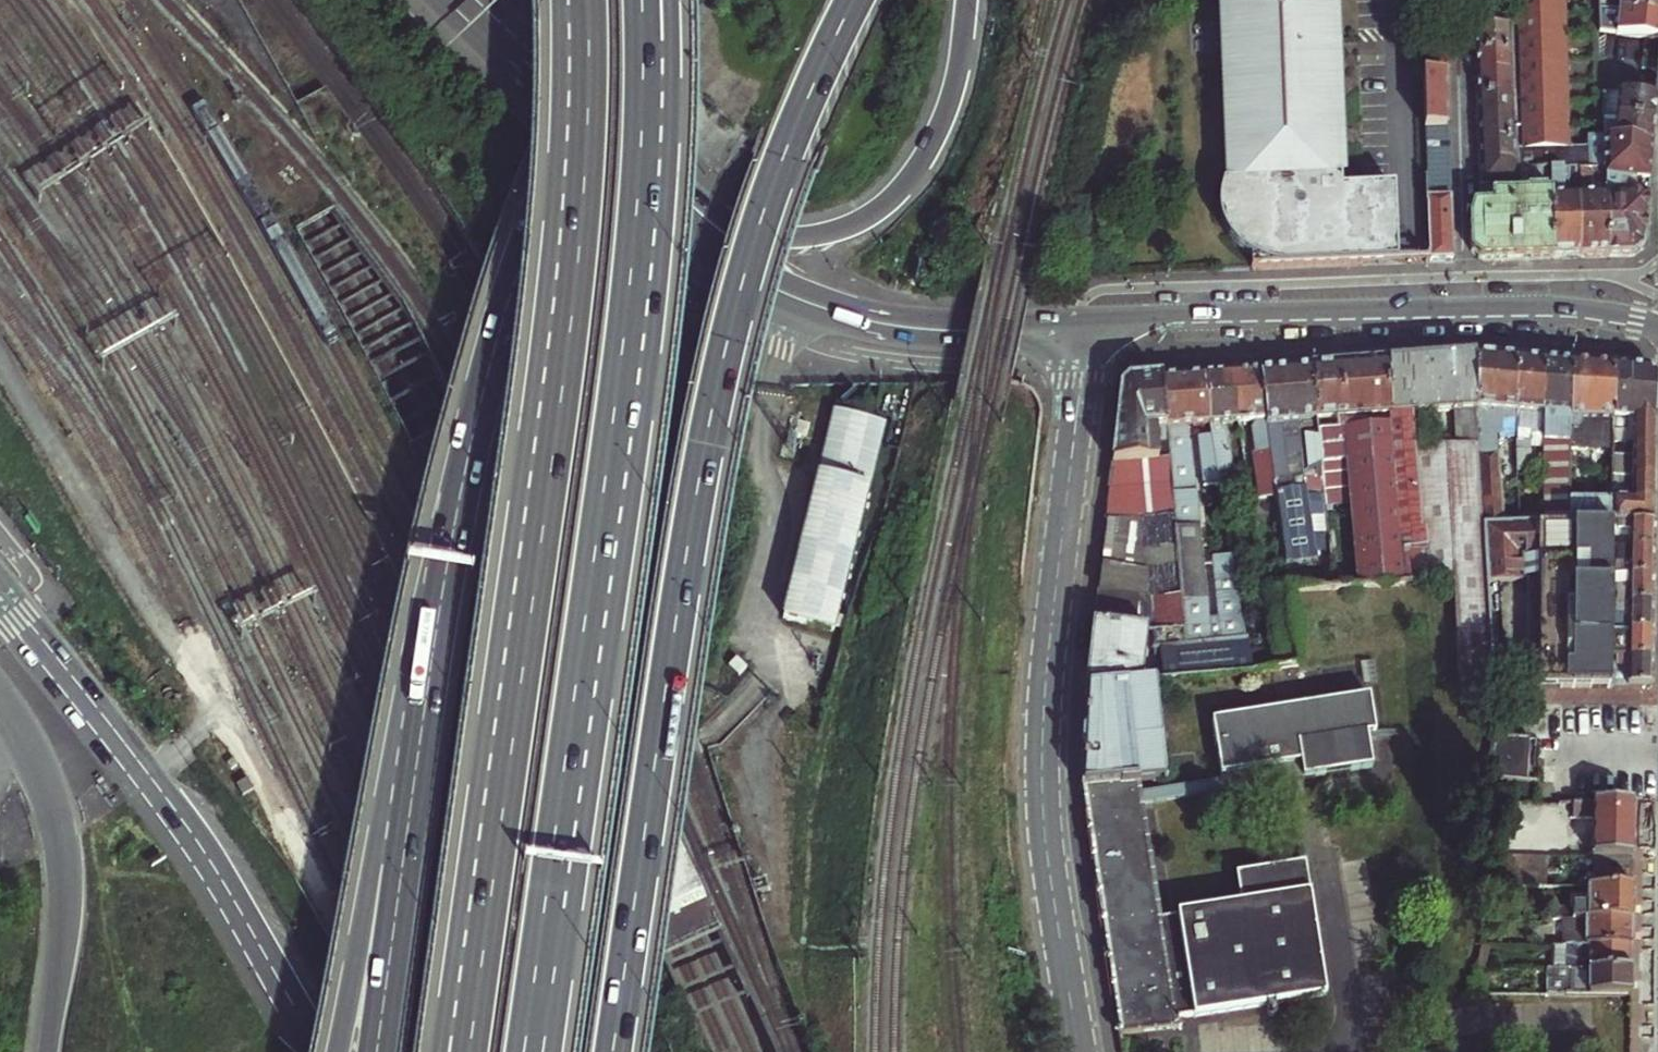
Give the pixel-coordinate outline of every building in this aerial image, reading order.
[(1250,257),(1251,257),(1251,269),(1363,264),(1381,263),(1397,263),(1394,188),(1385,188),(1364,189),(1341,190),(1341,179),(1334,0),(1222,0),(1230,184),(1224,184),(1223,186),(1220,198),(1219,213),(1222,224),(1227,234),(1233,243),(1240,250),(1250,257)] [(1521,140),(1521,149),(1517,149),(1517,162),(1518,187),(1481,189),(1476,205),(1550,204),(1550,169),(1579,169),(1590,168),(1589,140),(1589,131),(1587,62),(1596,62),(1594,31),(1593,0),(1517,0),(1517,20),(1518,50),(1519,72),(1520,95),(1520,118),(1521,140)] [(1599,8),(1607,9),(1608,0),(1599,0),(1599,8)] [(1620,0),(1608,0),(1607,9),(1618,10),(1620,0)] [(1657,15),(1657,0),(1620,0),(1618,10),(1657,15)] [(1657,39),(1657,15),(1618,10),(1607,9),(1599,8),(1600,32),(1616,34),(1657,39)] [(1475,41),(1475,51),(1513,50),(1512,27),(1474,28),(1475,41)] [(1657,53),(1657,39),(1616,34),(1615,49),(1657,53)] [(1476,63),(1476,74),(1514,72),(1513,50),(1475,51),(1476,63)] [(1477,86),(1477,96),(1514,95),(1514,72),(1476,74),(1477,86)] [(1423,74),(1424,129),(1449,128),(1448,113),(1447,73),(1423,74)] [(1605,140),(1604,115),(1602,93),(1595,93),(1596,131),(1589,131),(1589,140),(1605,140)] [(1655,112),(1656,98),(1602,93),(1604,115),(1654,121),(1655,112)] [(1477,105),(1478,119),(1515,118),(1514,95),(1477,96),(1477,105)] [(1605,140),(1652,146),(1653,136),(1654,121),(1604,115),(1605,140)] [(1516,140),(1515,118),(1478,119),(1478,130),(1479,142),(1516,140)] [(1427,205),(1429,261),(1438,261),(1445,261),(1452,260),(1449,128),(1424,129),(1426,179),(1425,179),(1426,187),(1426,205),(1427,205)] [(1516,140),(1479,142),(1480,154),(1480,163),(1517,162),(1517,149),(1516,140)] [(1606,169),(1606,177),(1648,182),(1650,168),(1652,146),(1605,140),(1589,140),(1590,168),(1606,169)] [(1518,187),(1517,162),(1480,163),(1480,174),(1481,189),(1518,187)] [(1608,256),(1606,177),(1606,169),(1590,168),(1579,169),(1580,257),(1599,256),(1608,256)] [(1550,204),(1552,257),(1569,257),(1580,257),(1579,169),(1550,169),(1550,204)] [(1606,177),(1608,256),(1625,256),(1633,256),(1643,248),(1648,196),(1649,183),(1648,183),(1648,182),(1606,177)] [(1531,258),(1552,257),(1550,204),(1476,205),(1471,221),(1473,254),(1480,260),(1492,259),(1531,258)] [(1452,358),(1456,418),(1459,457),(1418,461),(1423,533),(1427,533),(1428,553),(1412,554),(1415,586),(1453,583),(1464,708),(1491,706),(1495,690),(1491,630),(1487,577),(1484,523),(1473,356),(1452,358)] [(1473,356),(1484,523),(1504,522),(1497,435),(1501,434),(1500,420),(1517,419),(1516,359),(1498,358),(1473,356)] [(1456,418),(1452,358),(1421,360),(1389,362),(1393,423),(1415,421),(1456,418)] [(1532,437),(1544,437),(1544,361),(1533,360),(1516,359),(1517,419),(1518,474),(1530,474),(1530,449),(1532,449),(1532,437)] [(1544,361),(1544,437),(1544,449),(1543,522),(1519,522),(1504,522),(1484,523),(1487,577),(1538,576),(1575,575),(1575,528),(1574,504),(1572,443),(1570,363),(1559,362),(1544,361)] [(1312,368),(1336,593),(1415,586),(1412,554),(1428,553),(1427,533),(1423,533),(1418,461),(1415,421),(1393,423),(1389,362),(1367,364),(1346,366),(1312,368)] [(1613,443),(1613,433),(1613,367),(1594,365),(1570,363),(1572,443),(1613,443)] [(1613,367),(1613,433),(1631,433),(1631,368),(1624,368),(1613,367)] [(1288,370),(1260,372),(1268,429),(1299,426),(1303,460),(1307,492),(1290,493),(1277,495),(1279,507),(1291,596),(1336,593),(1312,368),(1288,370)] [(1631,368),(1631,433),(1631,458),(1612,458),(1612,477),(1655,477),(1657,378),(1648,369),(1631,368)] [(1268,429),(1260,372),(1251,373),(1232,375),(1240,424),(1255,423),(1254,429),(1259,469),(1258,469),(1260,485),(1260,497),(1270,496),(1272,508),(1279,507),(1277,495),(1268,429)] [(1227,426),(1240,424),(1232,375),(1224,375),(1204,377),(1214,435),(1215,444),(1224,494),(1224,496),(1232,496),(1228,473),(1234,472),(1227,426)] [(1163,380),(1167,431),(1169,454),(1170,462),(1175,518),(1181,594),(1186,652),(1248,647),(1237,575),(1218,577),(1224,631),(1212,632),(1189,439),(1214,435),(1204,377),(1189,378),(1163,380)] [(1163,380),(1130,382),(1121,391),(1112,466),(1158,463),(1156,432),(1167,431),(1163,380)] [(834,632),(886,424),(834,412),(782,619),(834,632)] [(1287,461),(1303,460),(1299,426),(1268,429),(1277,495),(1290,493),(1287,461)] [(1544,449),(1544,437),(1532,437),(1532,449),(1544,449)] [(1208,496),(1224,494),(1215,444),(1200,447),(1208,496)] [(1108,493),(1104,524),(1175,518),(1170,462),(1165,463),(1158,463),(1112,466),(1108,493)] [(1655,477),(1612,477),(1612,495),(1633,496),(1633,500),(1655,501),(1655,490),(1655,477)] [(1612,503),(1612,524),(1655,524),(1655,512),(1655,501),(1633,500),(1633,496),(1612,495),(1612,503)] [(1574,504),(1575,528),(1612,528),(1612,524),(1612,503),(1574,504)] [(1181,594),(1175,518),(1104,524),(1099,567),(1092,626),(1138,627),(1141,597),(1147,597),(1181,594)] [(1612,528),(1612,550),(1654,550),(1654,534),(1655,524),(1612,524),(1612,528)] [(1611,688),(1611,659),(1611,633),(1611,605),(1612,578),(1612,550),(1612,528),(1575,528),(1575,575),(1538,576),(1536,653),(1526,653),(1527,630),(1491,630),(1495,690),(1538,689),(1592,688),(1611,688)] [(1612,550),(1612,578),(1654,578),(1654,559),(1654,550),(1612,550)] [(1654,578),(1612,578),(1611,605),(1653,605),(1654,587),(1654,578)] [(1186,652),(1181,594),(1147,597),(1153,654),(1160,654),(1186,652)] [(1653,605),(1611,605),(1611,633),(1653,632),(1653,614),(1653,605)] [(1138,627),(1092,626),(1087,663),(1084,691),(1142,685),(1149,628),(1138,627)] [(1611,633),(1611,659),(1653,659),(1653,641),(1653,632),(1611,633)] [(1160,654),(1163,684),(1253,674),(1250,654),(1248,647),(1186,652),(1160,654)] [(1274,651),(1250,654),(1253,674),(1277,671),(1274,651)] [(1653,659),(1611,659),(1611,688),(1639,688),(1652,688),(1652,671),(1653,659)] [(1158,916),(1147,782),(1166,781),(1160,684),(1142,685),(1084,691),(1083,788),(1104,931),(1110,978),(1119,1036),(1174,1030),(1173,1026),(1168,1026),(1168,1022),(1316,1005),(1303,872),(1236,878),(1238,909),(1170,915),(1158,916)] [(1286,711),(1213,723),(1220,774),(1301,760),(1304,780),(1371,770),(1368,749),(1365,733),(1374,732),(1368,697),(1286,711)] [(1527,733),(1496,734),(1485,775),(1529,780),(1527,733)] [(1632,805),(1546,804),(1545,818),(1569,818),(1570,812),(1574,812),(1574,819),(1596,819),(1595,858),(1632,858),(1632,831),(1632,805)] [(1494,889),(1585,889),(1631,890),(1632,870),(1632,858),(1595,858),(1567,858),(1502,858),(1494,889)] [(1554,921),(1565,921),(1631,921),(1631,900),(1631,890),(1585,889),(1585,907),(1571,907),(1571,915),(1566,909),(1547,909),(1547,921),(1554,921)] [(1551,934),(1551,948),(1631,949),(1631,928),(1631,921),(1565,921),(1565,934),(1551,934)] [(1571,955),(1571,971),(1631,972),(1631,957),(1631,949),(1551,948),(1551,961),(1565,961),(1565,955),(1571,955)] [(1545,986),(1545,996),(1631,996),(1631,982),(1631,972),(1571,971),(1555,971),(1555,986),(1545,986)]
